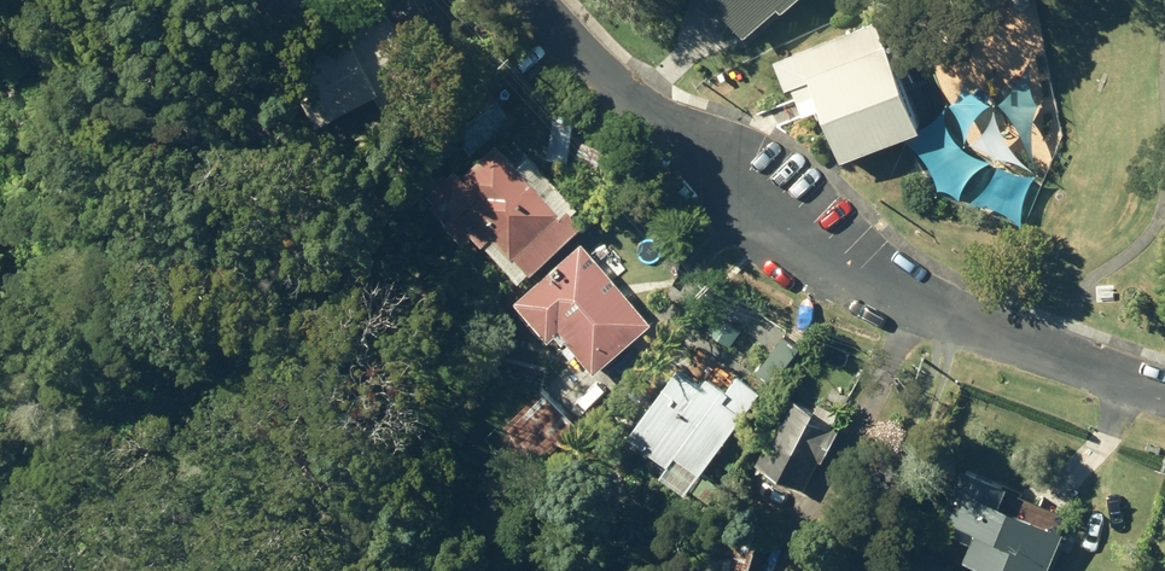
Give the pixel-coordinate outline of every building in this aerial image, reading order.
[(279,32),(318,0),(252,0),(279,32)] [(742,41),(774,12),(780,19),(800,0),(704,0),(742,41)] [(399,48),(379,8),(336,31),(343,45),(282,76),(311,131),(371,101),(387,131),(429,108),(415,80),(420,78),(405,45),(399,48)] [(820,108),(841,161),(933,125),(889,12),(775,56),(788,88),(795,85),(806,114),(820,108)] [(516,171),(496,147),(460,178),(454,172),(424,197),(428,200),(421,206),(461,251),(469,243),(488,263),(482,270),(502,292),(512,282),(517,288),(581,231),(570,219),(577,213),(527,160),(516,171)] [(581,363),(592,378),(651,327),(581,246),(513,305),(549,346),(555,341),(565,352),(562,354),(574,368),(581,363)] [(707,333),(728,349),(741,333),(719,317),(707,333)] [(764,365),(779,377),(793,359),(777,347),(764,365)] [(659,481),(683,498),(758,397),(736,381),(725,396),(706,382),(700,391),(676,373),(624,442),(665,472),(659,481)] [(753,468),(802,493),(816,466),(820,468),(840,428),(788,399),(753,468)] [(970,570),(1048,570),(1062,537),(996,511),(1003,492),(962,476),(943,526),(975,539),(963,568),(970,570)] [(756,550),(707,534),(695,570),(749,570),(756,550)]
